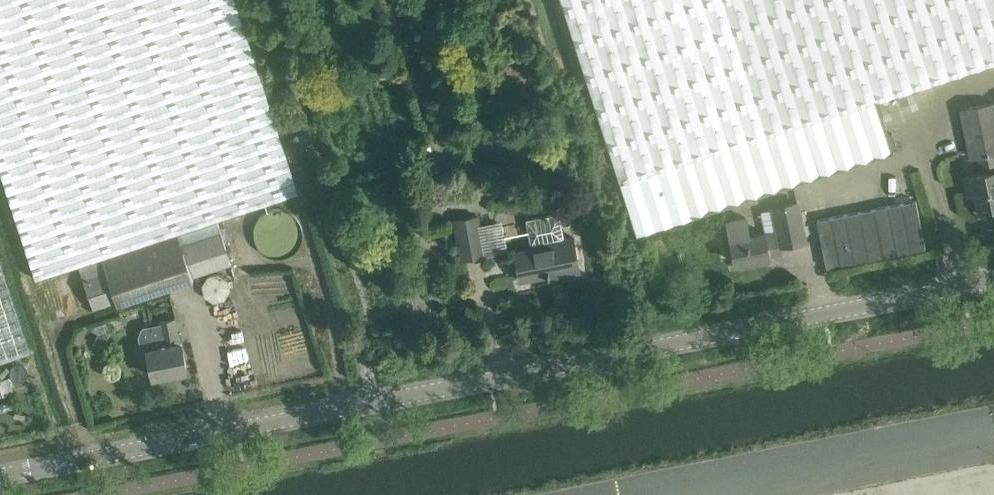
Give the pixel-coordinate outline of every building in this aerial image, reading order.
[(116,300),(117,304),(193,279),(191,276),(230,263),(216,219),(299,192),(236,0),(0,0),(0,168),(36,278),(78,264),(92,308),(116,300)] [(889,94),(858,0),(561,0),(636,232),(692,214),(894,149),(893,145),(896,144),(893,133),(889,134),(878,97),(889,94)] [(889,94),(993,61),(993,0),(858,0),(889,94)] [(993,101),(962,108),(972,157),(980,155),(983,172),(965,175),(968,193),(975,192),(979,208),(993,205),(993,105),(993,101)] [(925,247),(916,199),(818,219),(827,267),(925,247)] [(746,216),(728,220),(733,242),(736,262),(769,256),(768,252),(767,246),(781,243),(781,245),(805,241),(801,221),(797,202),(774,206),(774,208),(760,211),(764,231),(749,234),(746,216)] [(559,212),(544,215),(526,218),(531,244),(530,244),(531,248),(516,251),(521,279),(547,273),(547,276),(550,276),(550,273),(556,272),(557,276),(579,271),(576,252),(573,236),(564,238),(559,212)] [(461,259),(508,248),(501,219),(480,224),(478,213),(453,218),(461,259)] [(31,351),(0,257),(0,362),(31,351)] [(141,328),(139,335),(140,342),(145,347),(148,348),(149,356),(153,376),(187,369),(183,350),(181,342),(180,342),(175,317),(174,317),(160,320),(160,323),(143,326),(141,328)]
